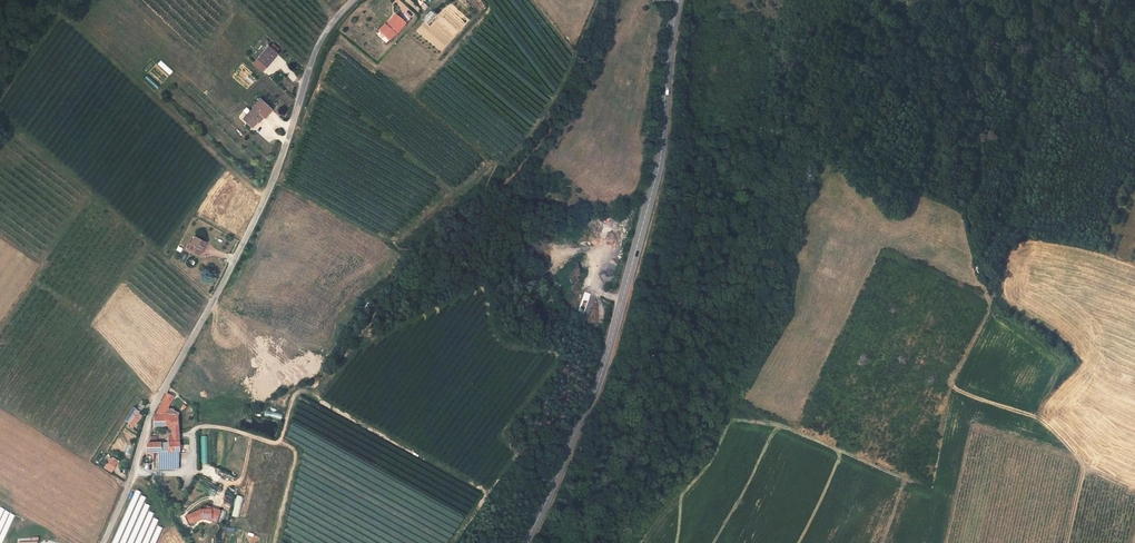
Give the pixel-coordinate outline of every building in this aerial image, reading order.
[(407,27),(396,16),(389,23),(390,24),(387,27),(385,27),(381,31),(389,40),(395,35),(396,37),(407,27)] [(252,61),(260,69),(277,51),(268,43),(252,61)] [(271,109),(259,96),(251,105),(253,106),(261,114),(264,116),(271,109)] [(242,117),(251,125),(261,114),(253,106),(242,117)] [(196,255),(203,242),(193,236),(186,250),(196,255)] [(523,272),(532,270),(531,263),(522,264),(523,272)] [(161,404),(169,406),(173,396),(167,393),(161,404)] [(166,410),(169,406),(161,404),(156,411),(155,413),(152,416),(165,415),(166,414),(166,410)] [(127,422),(130,424),(139,413),(140,412),(135,409),(127,422)] [(139,413),(130,424),(134,428),(143,417),(139,413)] [(166,445),(153,446),(153,453),(160,453),(179,451),(178,415),(165,415),(152,416),(152,429),(169,428),(170,438),(165,439),(166,445)] [(149,442),(153,441),(157,441),(157,433),(151,433),(149,442)] [(209,436),(200,436),(202,464),(210,463),(209,436)] [(160,453),(161,468),(179,466),(179,451),(160,453)] [(152,468),(161,468),(160,453),(153,453),(151,453),(152,468)] [(103,469),(112,473),(117,460),(110,457),(107,464),(105,463),(103,469)] [(18,514),(0,505),(0,542),(2,542),(18,514)] [(195,512),(189,515),(193,522),(193,521),(196,519),(199,519),(202,519),(214,524),(216,515),(204,510),(203,511),(195,512)]
